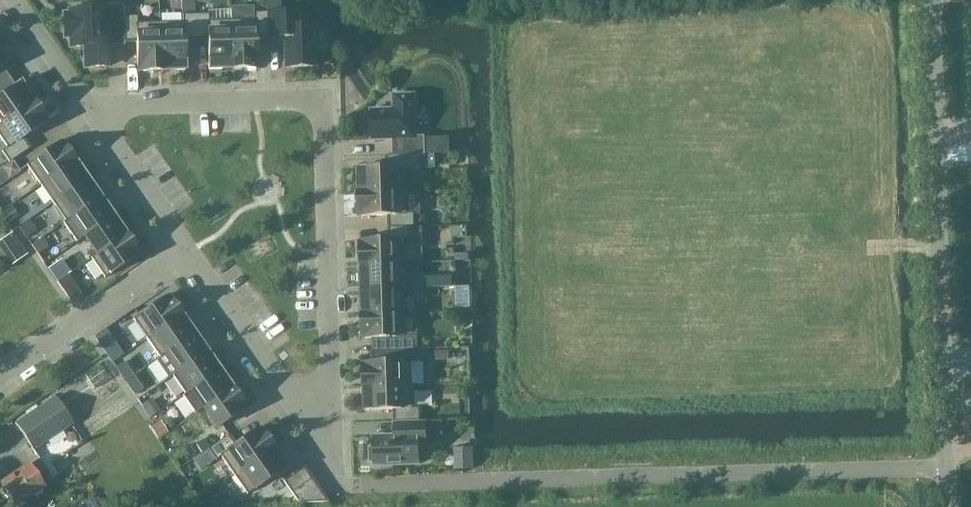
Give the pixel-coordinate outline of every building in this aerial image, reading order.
[(124,32),(123,17),(123,4),(105,5),(105,9),(68,10),(68,13),(64,13),(64,30),(69,30),(69,46),(83,46),(84,67),(109,66),(108,32),(124,32)] [(283,37),(284,67),(313,66),(312,25),(297,25),(297,11),(267,12),(268,37),(283,37)] [(230,20),(232,68),(256,68),(255,38),(266,38),(265,12),(253,13),(253,19),(230,20)] [(159,22),(161,71),(185,70),(184,40),(195,40),(194,14),(182,15),(182,22),(159,22)] [(208,69),(232,68),(230,20),(208,21),(208,14),(194,14),(195,40),(207,39),(208,69)] [(124,42),(136,42),(137,71),(161,71),(159,22),(136,23),(136,16),(123,17),(124,32),(124,42)] [(34,101),(20,81),(0,95),(0,124),(34,101)] [(394,155),(420,155),(420,154),(423,154),(423,138),(415,138),(414,94),(393,95),(394,109),(371,110),(372,140),(394,139),(394,155)] [(1,151),(9,162),(30,148),(23,138),(47,121),(34,101),(0,124),(0,138),(7,147),(1,151)] [(40,184),(75,160),(61,140),(26,165),(40,184)] [(420,168),(420,155),(394,155),(386,156),(387,168),(357,168),(358,192),(406,191),(406,168),(420,168)] [(52,203),(87,179),(75,160),(40,184),(52,203)] [(63,223),(100,197),(87,179),(52,203),(65,221),(62,222),(63,223)] [(358,192),(358,216),(388,215),(388,227),(414,227),(414,213),(407,214),(406,191),(358,192)] [(113,215),(100,197),(63,223),(76,241),(113,215)] [(113,215),(76,241),(76,242),(84,236),(96,253),(90,257),(91,258),(126,234),(113,215)] [(422,226),(414,227),(388,227),(389,239),(359,240),(360,264),(402,263),(402,241),(422,240),(422,226)] [(104,278),(139,253),(126,234),(91,258),(104,278)] [(58,261),(47,268),(56,282),(67,274),(58,261)] [(360,264),(361,289),(396,288),(396,286),(403,286),(402,263),(360,264)] [(56,282),(70,301),(81,294),(67,274),(56,282)] [(396,291),(396,288),(361,289),(361,315),(404,313),(403,290),(396,291)] [(146,338),(181,314),(168,295),(133,319),(146,338)] [(374,350),(392,350),(417,349),(417,336),(404,336),(404,313),(361,315),(362,339),(373,338),(374,350)] [(159,357),(194,333),(181,314),(146,338),(159,357)] [(178,371),(207,351),(194,333),(159,357),(165,353),(178,371)] [(115,343),(103,351),(111,362),(123,354),(115,343)] [(418,362),(417,349),(392,350),(374,350),(374,362),(363,363),(363,386),(412,385),(411,362),(418,362)] [(219,369),(207,351),(178,371),(175,373),(188,391),(190,390),(219,369)] [(124,362),(115,368),(124,380),(133,374),(124,362)] [(99,364),(84,374),(94,389),(109,378),(99,364)] [(195,413),(203,408),(232,388),(219,369),(190,390),(188,391),(182,395),(195,413)] [(133,374),(124,380),(134,395),(143,389),(133,374)] [(401,421),(420,421),(419,407),(413,408),(412,385),(363,386),(364,410),(394,409),(394,421),(401,421)] [(203,408),(217,428),(246,408),(232,388),(203,408)] [(73,423),(55,397),(15,423),(32,450),(73,423)] [(151,399),(141,406),(150,418),(160,411),(151,399)] [(155,425),(151,428),(159,440),(168,433),(160,421),(157,424),(155,425)] [(419,464),(418,445),(426,445),(425,422),(394,423),(395,436),(373,436),(373,447),(369,447),(370,462),(374,462),(374,465),(419,464)] [(233,474),(273,447),(259,427),(235,444),(228,434),(207,449),(214,459),(220,456),(233,474)] [(273,447),(233,474),(246,494),(286,467),(273,447)] [(52,479),(39,459),(29,466),(29,465),(2,483),(16,504),(43,486),(43,485),(52,479)] [(328,502),(323,495),(304,467),(283,481),(298,503),(328,502)] [(91,498),(78,506),(97,506),(91,498)]
